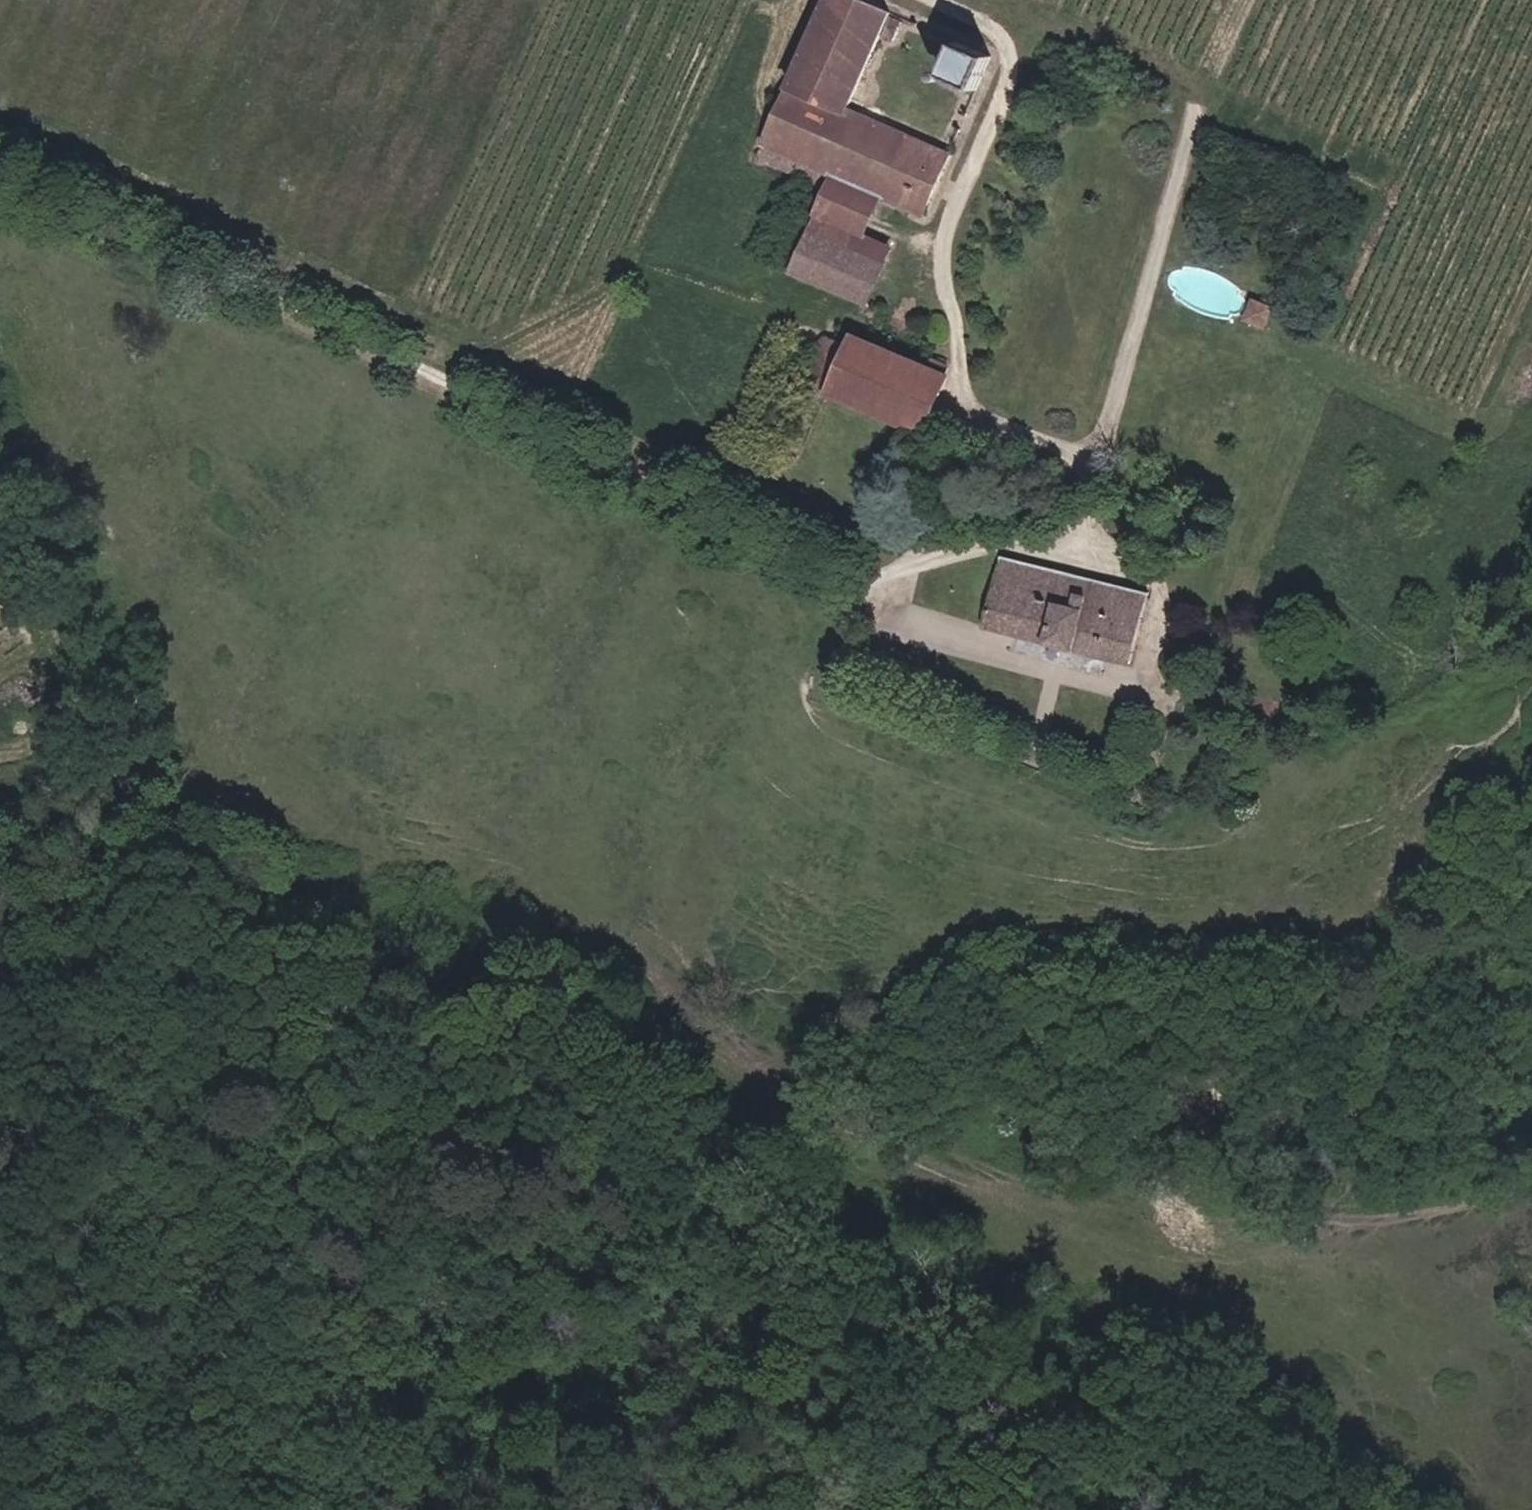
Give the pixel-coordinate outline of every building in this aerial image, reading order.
[(851,108),(885,34),(894,15),(895,12),(870,0),(833,0),(763,154),(831,185),(835,176),(883,198),(924,217),(953,155),(851,108)] [(899,40),(907,22),(894,15),(885,34),(899,40)] [(982,92),(997,58),(963,43),(948,77),(982,92)] [(864,239),(883,198),(835,176),(831,185),(816,218),(864,239)] [(869,305),(893,253),(864,239),(816,218),(792,270),(869,305)] [(1264,326),(1272,309),(1254,301),(1246,319),(1264,326)] [(924,435),(948,379),(945,378),(949,369),(933,362),(929,371),(898,358),(900,353),(894,351),(892,355),(855,339),(851,349),(825,338),(820,349),(831,354),(816,388),(924,435)] [(816,388),(831,354),(820,349),(806,384),(816,388)] [(1131,665),(1149,594),(1001,557),(984,627),(1131,665)]
